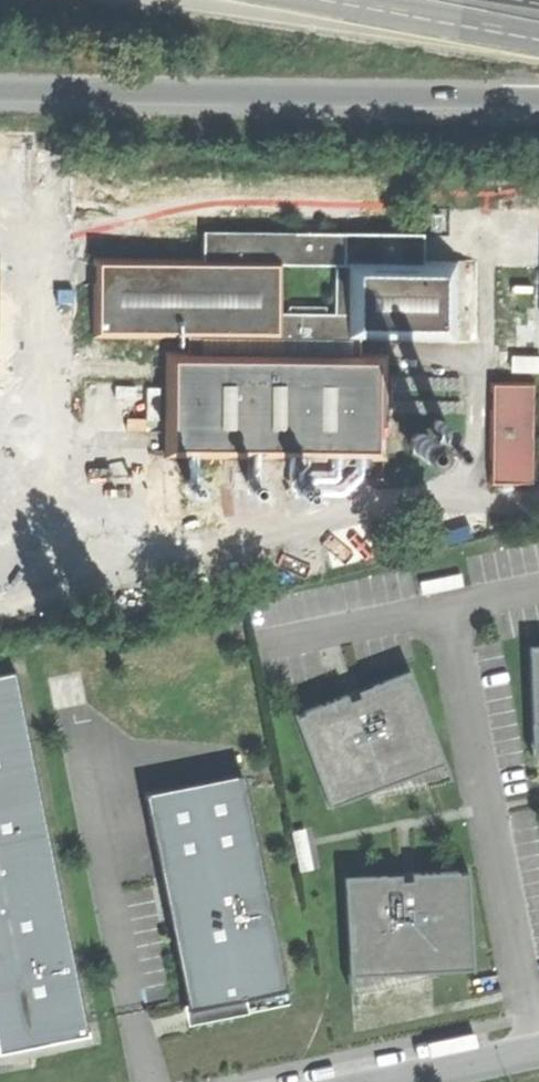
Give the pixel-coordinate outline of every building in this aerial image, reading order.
[(512,265),(538,265),(538,204),(511,203),(512,265)] [(200,264),(97,264),(96,337),(185,337),(185,359),(170,359),(169,457),(284,457),(384,457),(385,361),(358,361),(358,339),(451,339),(452,266),(420,266),(421,236),(201,233),(200,264)] [(533,382),(492,381),(491,481),(532,480),(533,382)] [(432,424),(435,428),(440,427),(443,425),(443,420),(440,417),(435,417),(432,420),(432,424)] [(426,450),(430,446),(431,443),(431,438),(428,433),(424,431),(419,431),(414,433),(411,437),(411,443),(412,447),(416,450),(421,452),(426,450)] [(442,448),(445,450),(450,450),(452,449),(455,445),(455,441),(452,437),(448,435),(443,436),(441,440),(440,444),(442,448)] [(420,581),(423,594),(463,586),(460,574),(420,581)] [(425,775),(452,765),(417,672),(360,693),(348,698),(330,705),(296,718),(332,811),(371,796),(425,775)] [(91,1035),(88,1022),(17,673),(0,676),(0,1050),(1,1053),(48,1044),(91,1035)] [(241,778),(149,795),(189,1002),(192,1022),(207,1019),(252,1010),(292,1001),(247,777),(241,778)] [(307,828),(291,831),(300,874),(315,871),(311,843),(307,828)] [(382,876),(346,878),(351,977),(388,975),(431,973),(476,971),(471,869),(411,874),(406,874),(399,875),(382,876)]
